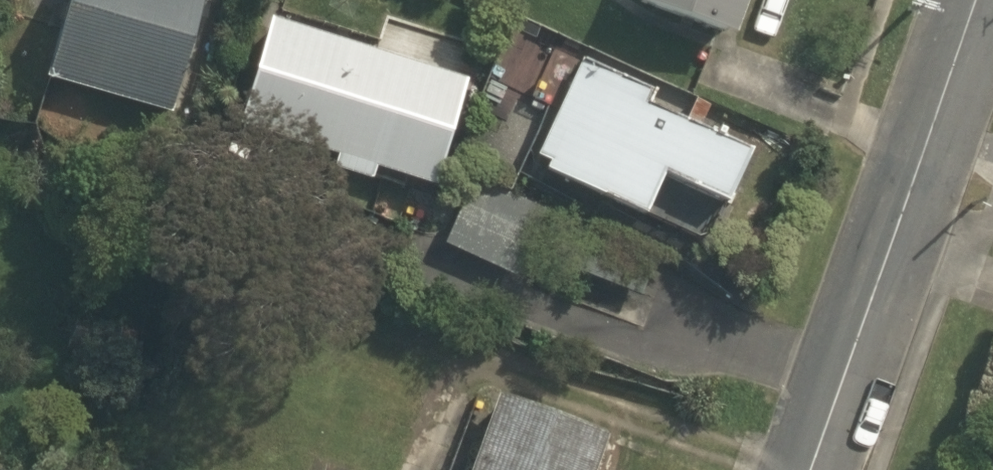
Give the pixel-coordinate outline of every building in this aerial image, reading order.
[(174,117),(206,0),(67,0),(44,82),(174,117)] [(743,0),(634,0),(633,4),(729,38),(743,0)] [(269,18),(235,127),(433,188),(467,79),(269,18)] [(653,94),(581,61),(534,164),(647,216),(665,176),(724,203),(746,156),(646,110),(653,94)] [(514,279),(546,210),(475,177),(443,247),(514,279)] [(591,221),(570,269),(638,298),(659,251),(591,221)] [(603,432),(496,396),(471,469),(590,469),(603,432)]
